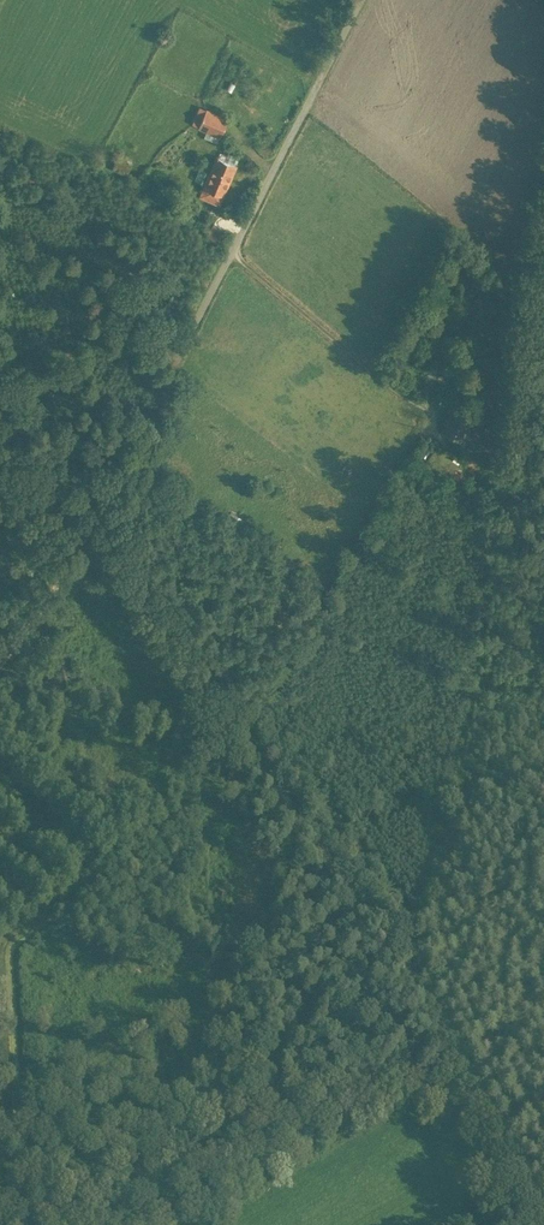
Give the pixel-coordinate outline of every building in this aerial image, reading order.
[(228,118),(207,109),(199,126),(207,130),(220,136),(221,136),(228,118)] [(220,136),(207,130),(204,137),(217,142),(220,136)] [(236,164),(217,156),(200,196),(219,204),(236,164)] [(212,223),(205,230),(215,240),(222,233),(212,223)] [(455,369),(432,361),(428,372),(451,380),(455,369)] [(489,428),(470,420),(463,434),(481,443),(489,428)] [(426,460),(453,475),(460,461),(434,446),(426,460)]
